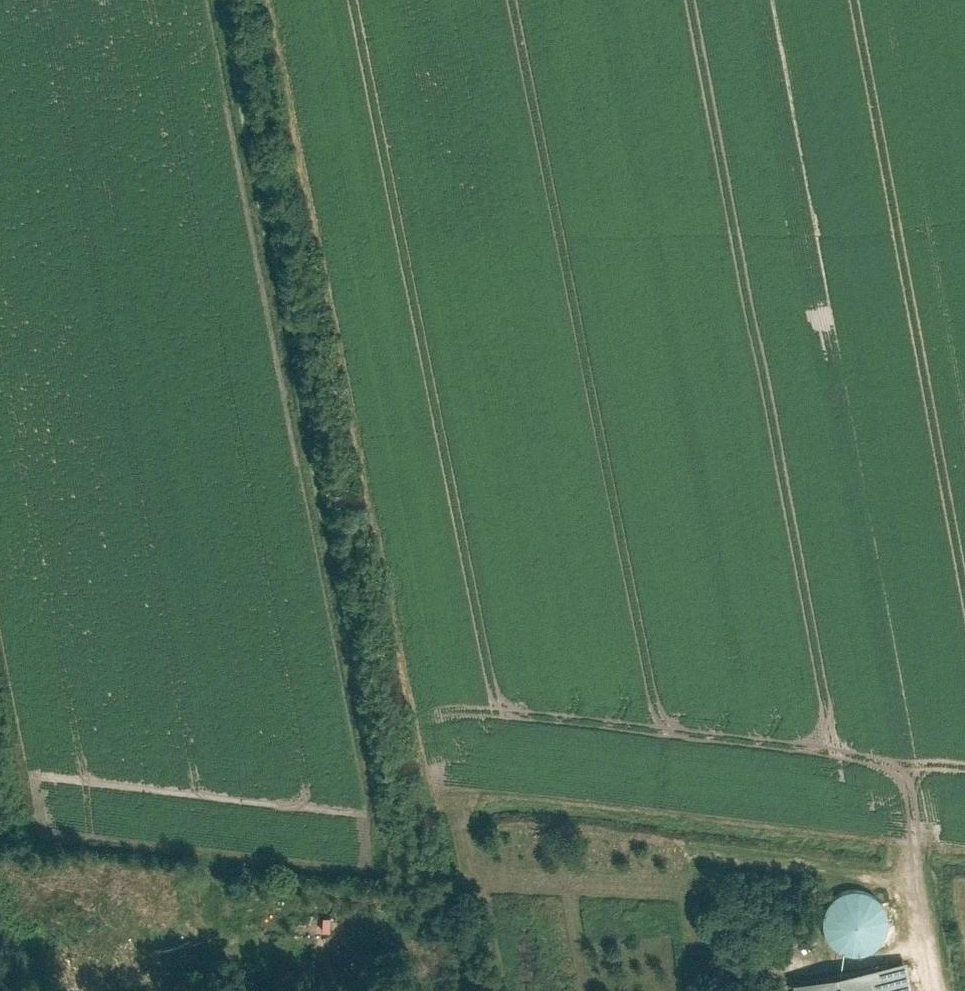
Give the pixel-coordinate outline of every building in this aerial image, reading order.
[(825,936),(832,945),(842,952),(854,955),(866,953),(877,947),(884,938),(888,927),(888,916),(885,906),(878,898),(869,892),(859,889),(849,889),(838,894),(829,902),(823,912),(822,924),(825,936)] [(794,982),(796,990),(911,990),(905,960),(794,982)]
